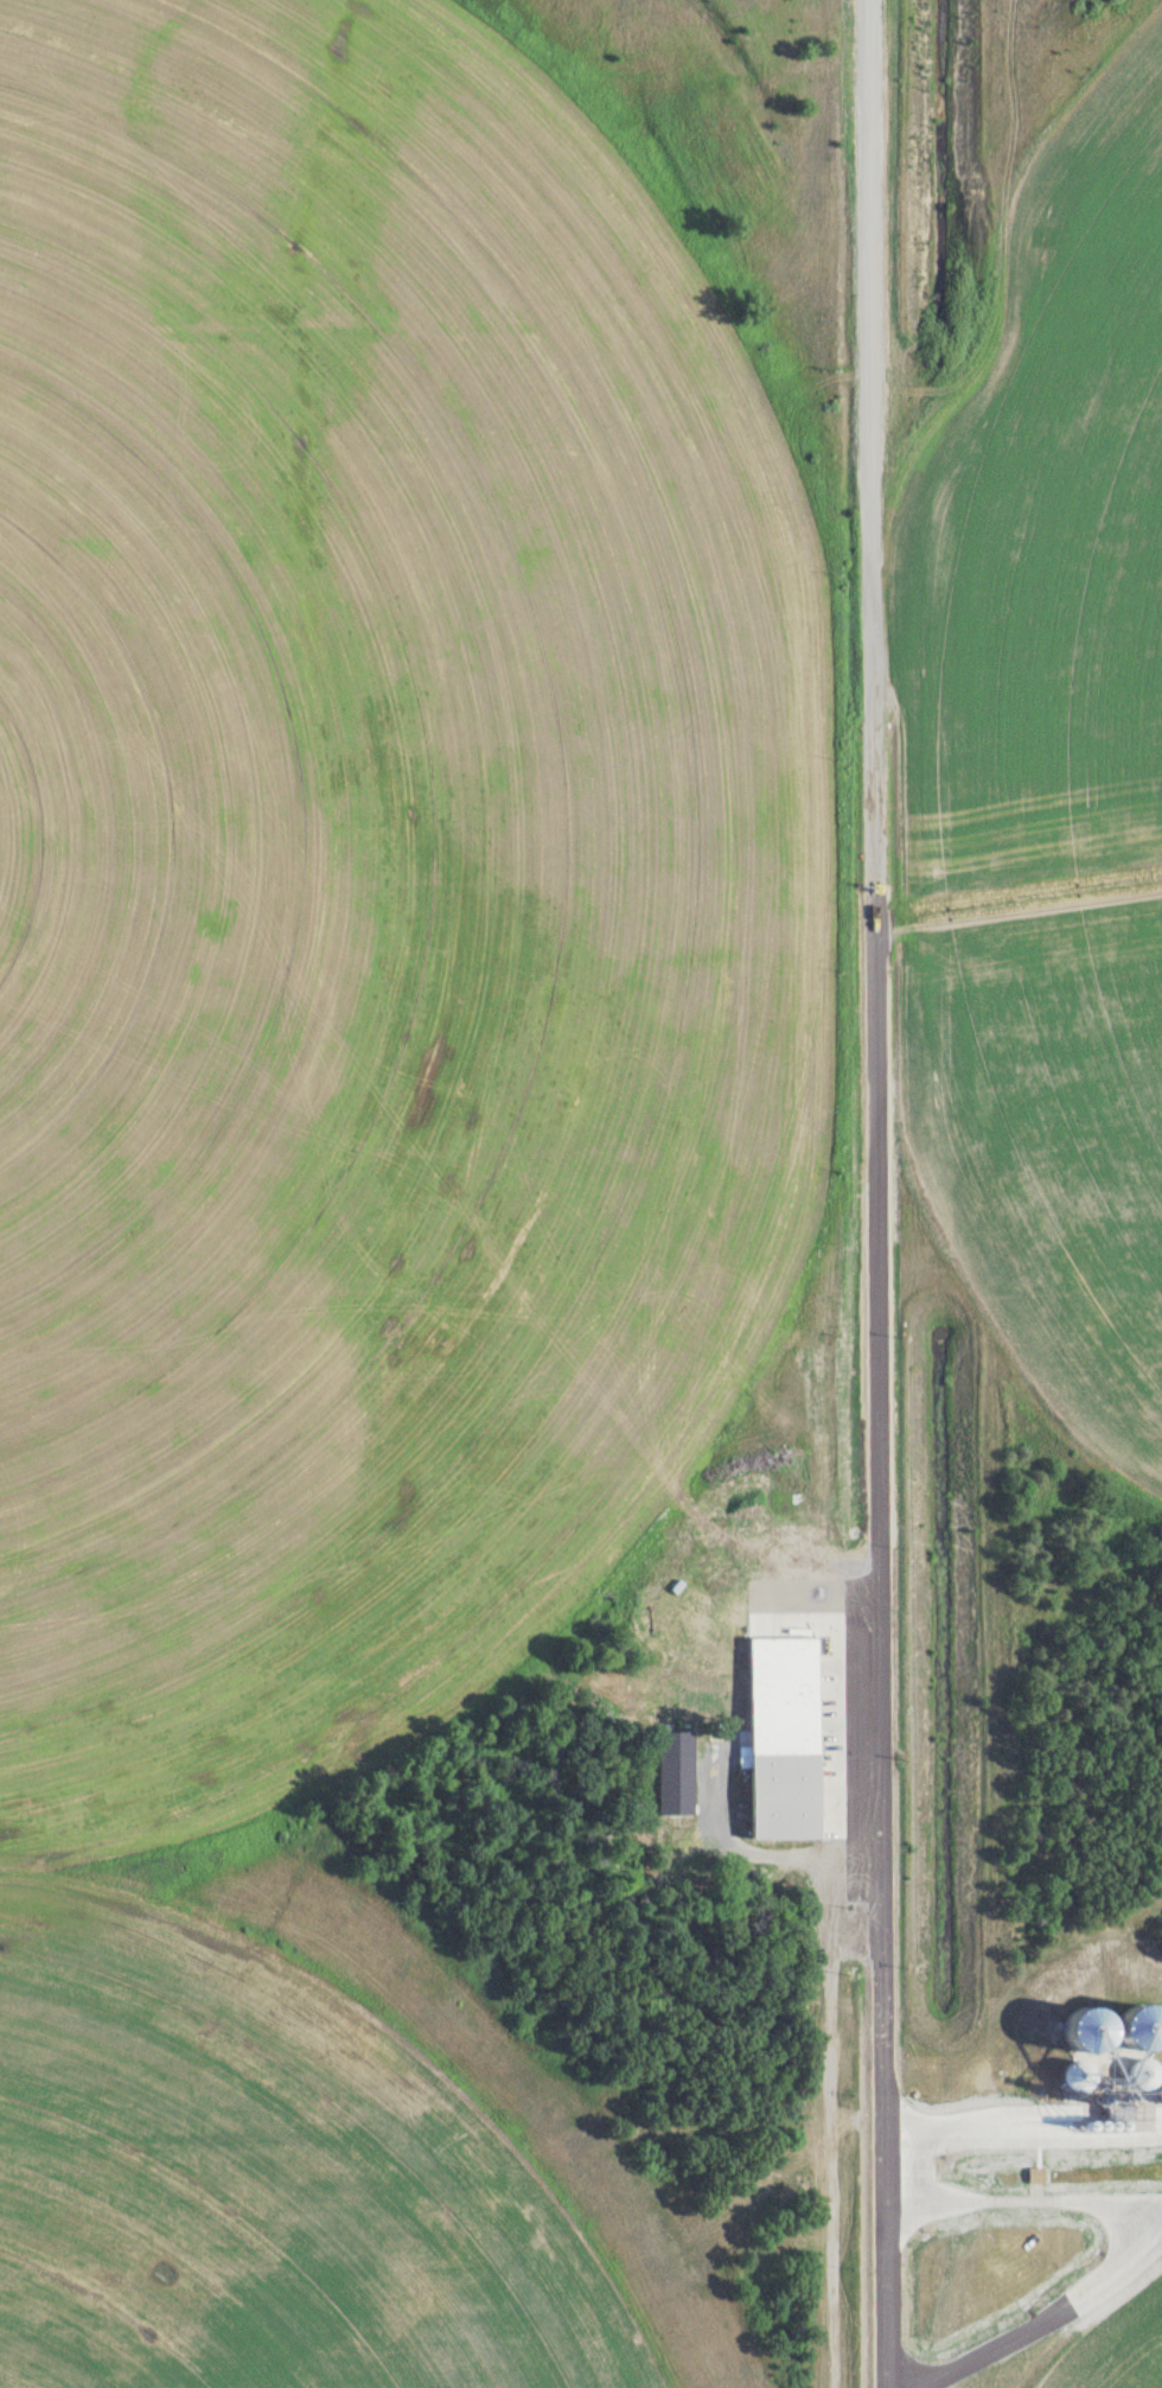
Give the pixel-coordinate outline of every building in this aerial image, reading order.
[(694,1729),(659,1729),(659,1814),(694,1814),(694,1729)] [(752,1752),(752,1838),(821,1838),(820,1752),(752,1752)] [(1139,2060),(1131,2070),(1130,2078),(1141,2088),(1149,2088),(1157,2079),(1158,2066),(1145,2055),(1152,2047),(1153,2027),(1143,2019),(1153,2007),(1153,1990),(1143,1981),(1134,1981),(1123,1993),(1123,2006),(1135,2017),(1123,2031),(1122,2045),(1139,2060)] [(1076,2009),(1092,2018),(1076,2047),(1099,2060),(1115,2032),(1099,2024),(1115,1995),(1091,1982),(1076,2009)] [(1097,2067),(1073,2058),(1063,2083),(1087,2092),(1097,2067)] [(1044,2180),(1043,2167),(1029,2168),(1030,2180),(1044,2180)]
